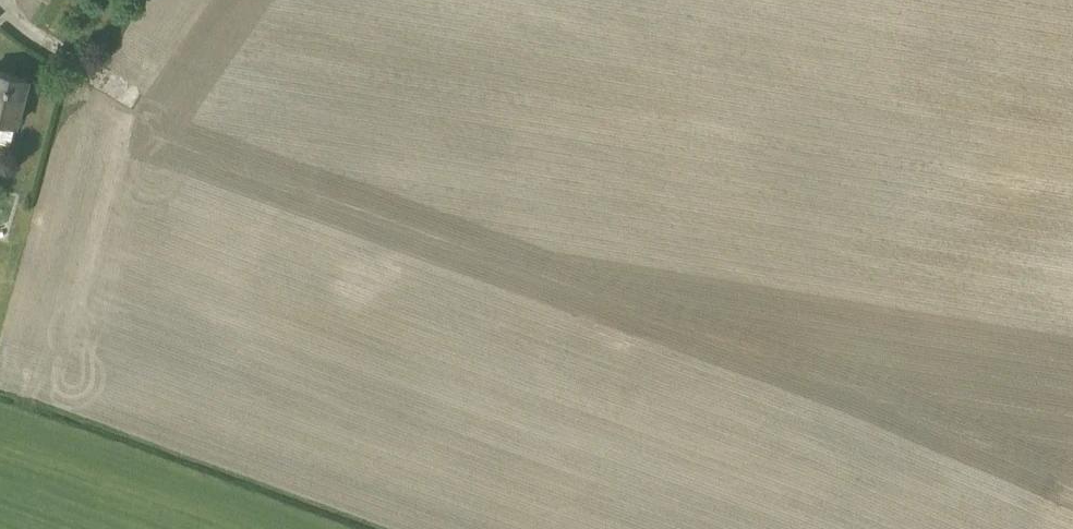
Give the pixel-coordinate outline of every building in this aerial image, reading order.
[(15,125),(27,79),(0,72),(0,121),(15,125)]
